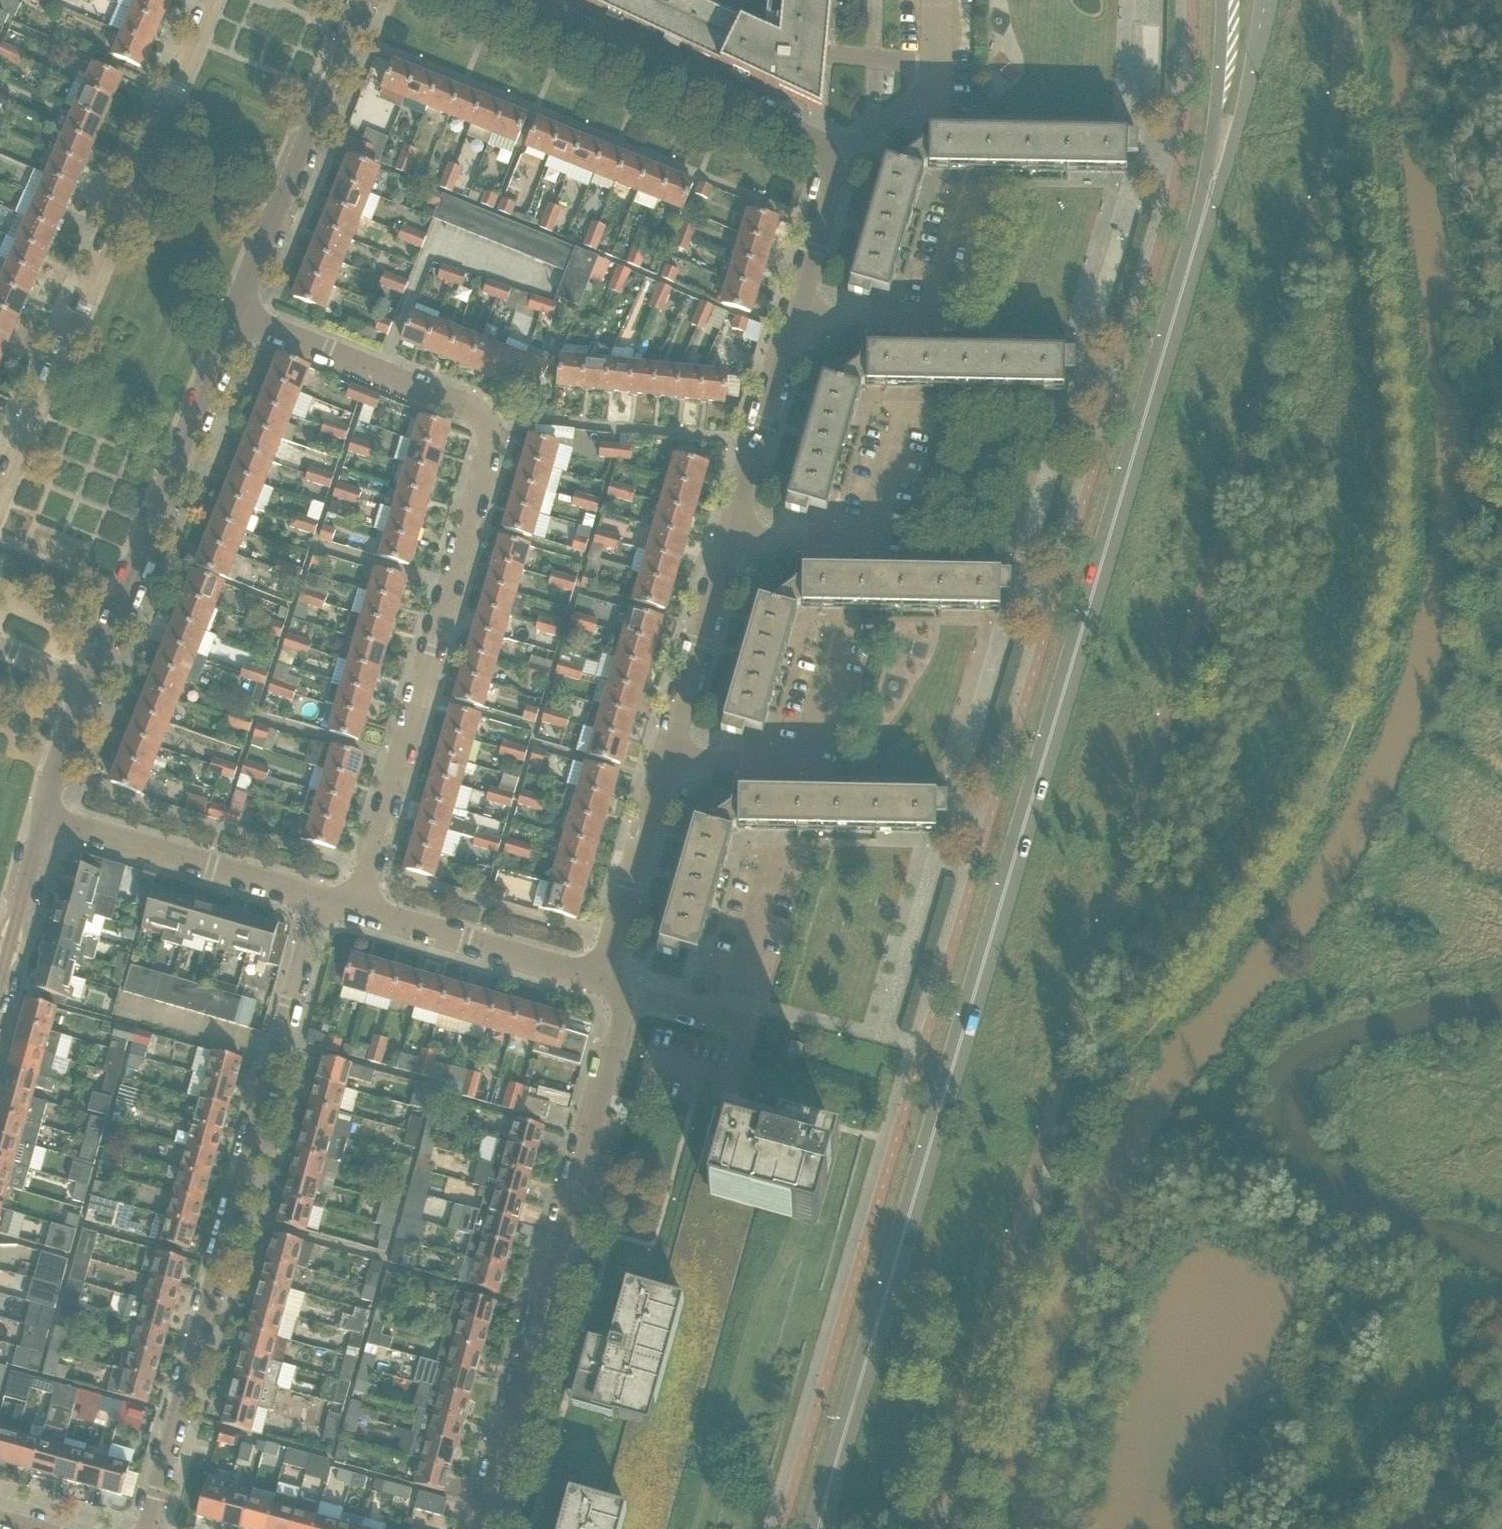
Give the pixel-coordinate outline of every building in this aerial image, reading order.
[(4,11),(14,15),(20,3),(14,0),(10,0),(4,11)] [(118,5),(159,23),(169,1),(166,0),(120,0),(118,5)] [(807,107),(827,47),(832,0),(579,0),(807,107)] [(118,5),(108,27),(123,33),(150,45),(159,23),(118,5)] [(2,28),(8,15),(0,11),(0,27),(2,28)] [(150,45),(123,33),(114,56),(140,67),(150,45)] [(8,62),(14,49),(2,43),(0,48),(0,59),(8,62)] [(14,49),(8,62),(19,68),(23,61),(26,54),(14,49)] [(383,89),(405,98),(416,72),(393,63),(383,89)] [(94,66),(84,88),(111,100),(120,77),(94,66)] [(405,98),(428,107),(438,81),(416,72),(405,98)] [(428,107),(450,115),(460,89),(438,81),(428,107)] [(84,88),(75,110),(101,122),(111,100),(84,88)] [(450,115),(472,124),(482,98),(460,89),(450,115)] [(472,124),(467,135),(481,141),(486,130),(494,133),(504,107),(482,98),(472,124)] [(494,133),(489,144),(512,153),(516,142),(518,137),(519,135),(527,116),(504,107),(494,133)] [(75,110),(65,132),(92,144),(101,122),(75,110)] [(527,149),(549,158),(560,130),(538,121),(527,149)] [(568,175),(571,167),(582,139),(560,130),(549,158),(546,166),(568,175)] [(848,292),(869,298),(872,288),(889,293),(924,171),(922,170),(929,165),(929,167),(1127,171),(1128,155),(1138,155),(1138,134),(930,130),(930,143),(924,143),(924,142),(922,143),(922,145),(905,158),(902,157),(902,159),(903,159),(901,164),(886,160),(848,292)] [(65,132),(56,154),(83,165),(92,144),(65,132)] [(571,167),(593,176),(605,148),(582,139),(571,167)] [(360,142),(356,153),(369,158),(378,162),(383,151),(373,148),(360,142)] [(405,145),(399,156),(413,162),(418,150),(411,147),(405,145)] [(593,176),(616,185),(627,157),(605,148),(593,176)] [(56,154),(47,176),(73,187),(83,165),(56,154)] [(399,156),(394,168),(402,171),(408,174),(413,162),(399,156)] [(616,185),(638,193),(649,165),(627,157),(616,185)] [(349,158),(340,181),(369,193),(378,169),(349,158)] [(449,162),(444,174),(457,180),(462,168),(455,165),(449,162)] [(638,193),(660,202),(671,174),(649,165),(638,193)] [(34,170),(25,192),(37,197),(64,209),(73,187),(47,176),(34,170)] [(444,174),(439,186),(446,189),(452,192),(457,180),(444,174)] [(671,174),(660,202),(682,211),(694,183),(671,174)] [(369,193),(340,181),(331,205),(360,216),(369,193)] [(713,186),(701,181),(696,193),(708,198),(713,186)] [(432,190),(426,203),(437,207),(442,194),(432,190)] [(471,191),(468,198),(477,202),(480,194),(471,191)] [(485,191),(481,203),(493,208),(498,197),(485,191)] [(16,213),(16,214),(17,215),(28,219),(54,231),(55,231),(64,209),(37,197),(25,192),(17,211),(16,213)] [(433,219),(444,223),(454,199),(443,194),(433,219)] [(444,223),(455,228),(465,203),(454,199),(444,223)] [(503,199),(499,210),(503,212),(506,213),(507,214),(511,215),(515,204),(503,199)] [(455,228),(466,232),(476,208),(465,203),(455,228)] [(549,204),(545,215),(557,220),(562,209),(556,206),(551,204),(550,204),(549,204)] [(331,205),(322,228),(351,239),(360,216),(331,205)] [(466,232),(477,237),(487,212),(476,208),(466,232)] [(741,231),(741,233),(771,242),(778,219),(750,210),(743,232),(741,231)] [(477,237),(488,241),(498,216),(487,212),(477,237)] [(17,215),(8,237),(19,241),(45,253),(55,231),(54,231),(28,219),(17,215)] [(545,215),(540,226),(547,229),(553,232),(557,220),(545,215)] [(488,241),(500,246),(509,221),(498,216),(488,241)] [(500,246),(511,250),(521,225),(509,221),(500,246)] [(593,222),(589,233),(601,238),(606,227),(600,224),(596,223),(594,222),(593,222)] [(682,222),(678,232),(692,238),(696,228),(682,222)] [(511,250),(522,254),(532,230),(521,225),(511,250)] [(401,232),(398,239),(409,244),(414,230),(403,226),(401,232)] [(322,228),(313,251),(342,262),(351,239),(322,228)] [(414,230),(409,244),(421,248),(423,241),(426,234),(414,230)] [(522,254),(533,259),(543,234),(532,230),(522,254)] [(692,238),(678,232),(672,246),(686,252),(692,238)] [(589,233),(584,245),(590,248),(596,250),(601,238),(589,233)] [(741,233),(734,256),(764,265),(771,242),(741,233)] [(533,259),(544,263),(554,239),(543,234),(533,259)] [(9,263),(19,241),(8,237),(5,235),(0,246),(0,259),(9,263)] [(544,263),(555,268),(565,243),(554,239),(544,263)] [(637,239),(632,251),(644,256),(649,244),(643,242),(637,239)] [(19,241),(9,263),(36,274),(45,253),(19,241)] [(565,243),(555,268),(566,272),(576,248),(565,243)] [(566,272),(561,285),(584,294),(599,257),(576,248),(566,272)] [(313,251),(303,274),(332,286),(342,262),(313,251)] [(632,251),(627,263),(633,265),(639,268),(644,256),(632,251)] [(734,256),(728,279),(757,288),(764,265),(734,256)] [(5,272),(9,263),(0,259),(0,270),(5,272)] [(27,296),(36,274),(9,263),(5,272),(0,270),(0,285),(27,296)] [(661,276),(674,281),(678,270),(665,264),(661,276)] [(441,265),(437,277),(450,281),(454,269),(441,265)] [(618,266),(613,277),(625,282),(630,271),(624,268),(618,266)] [(454,269),(450,281),(462,285),(466,273),(454,269)] [(382,278),(379,286),(391,290),(396,276),(384,272),(382,278)] [(332,286),(303,274),(294,298),(323,309),(332,286)] [(396,276),(391,290),(402,294),(405,287),(407,281),(396,276)] [(613,277),(608,289),(614,291),(621,294),(625,282),(613,277)] [(757,288),(728,279),(721,303),(751,311),(757,288)] [(487,280),(483,292),(496,297),(500,285),(487,280)] [(659,283),(654,295),(666,300),(671,288),(665,286),(659,283)] [(17,318),(27,296),(0,285),(0,311),(17,318)] [(500,285),(496,297),(508,301),(512,289),(500,285)] [(584,294),(561,285),(556,297),(579,306),(584,294)] [(654,295),(649,306),(655,309),(661,311),(666,300),(654,295)] [(532,296),(528,308),(540,312),(544,300),(532,296)] [(544,300),(540,312),(552,316),(556,304),(554,303),(544,300)] [(701,301),(696,312),(710,318),(715,307),(715,306),(709,304),(702,300),(701,301)] [(8,340),(17,318),(0,311),(0,336),(8,340)] [(696,312),(691,324),(699,328),(705,330),(710,318),(696,312)] [(402,341),(425,350),(435,324),(412,315),(402,341)] [(732,328),(745,332),(749,320),(736,316),(732,328)] [(375,330),(387,334),(391,323),(379,319),(375,330)] [(425,350),(447,358),(457,332),(435,324),(425,350)] [(447,358),(469,367),(479,341),(457,332),(447,358)] [(469,367),(491,376),(502,350),(479,341),(469,367)] [(584,359),(581,387),(605,390),(608,362),(612,353),(592,344),(584,359)] [(866,384),(1064,388),(1065,372),(1075,373),(1075,351),(867,347),(867,360),(861,360),(861,359),(859,359),(859,362),(841,374),(839,373),(839,375),(840,375),(838,381),(824,377),(785,509),(806,515),(809,505),(826,510),(862,388),(860,387),(866,383),(866,384)] [(491,376),(514,385),(524,359),(502,350),(491,376)] [(278,357),(269,380),(298,392),(308,368),(278,357)] [(557,384),(581,387),(584,359),(560,357),(557,384)] [(524,359),(514,385),(536,394),(547,368),(524,359)] [(605,390),(629,392),(632,364),(608,362),(605,390)] [(629,392),(653,395),(655,367),(632,364),(629,392)] [(653,395),(676,397),(679,369),(655,367),(653,395)] [(676,397),(700,400),(703,372),(679,369),(676,397)] [(703,372),(700,400),(724,402),(727,374),(703,372)] [(269,380),(260,403),(289,415),(298,392),(269,380)] [(345,397),(357,401),(362,389),(350,385),(345,397)] [(368,392),(363,404),(375,408),(380,396),(368,392)] [(260,403),(251,426),(280,438),(289,415),(260,403)] [(411,438),(411,440),(441,450),(448,426),(426,419),(421,418),(417,417),(411,438)] [(323,426),(321,433),(333,437),(337,424),(325,420),(323,426)] [(337,424),(333,437),(344,441),(347,434),(349,427),(337,424)] [(251,426),(242,450),(271,461),(280,438),(251,426)] [(631,458),(634,435),(620,434),(617,457),(631,458)] [(531,436),(524,459),(551,467),(558,443),(531,436)] [(348,451),(360,455),(364,442),(352,438),(348,451)] [(411,440),(404,463),(407,464),(435,472),(441,450),(411,440)] [(364,442),(360,455),(372,459),(374,453),(377,446),(364,442)] [(599,455),(611,456),(613,444),(600,442),(599,455)] [(242,450),(233,473),(262,484),(271,461),(242,450)] [(677,456),(669,480),(700,489),(707,465),(677,456)] [(524,459),(518,482),(544,489),(551,467),(524,459)] [(404,463),(397,486),(401,487),(428,495),(435,472),(407,464),(404,463)] [(310,467),(305,479),(317,483),(322,471),(310,467)] [(322,471),(317,483),(329,487),(329,488),(331,481),(333,475),(322,471)] [(233,473),(223,496),(253,507),(265,512),(274,489),(262,484),(233,473)] [(669,480),(663,504),(693,513),(700,489),(669,480)] [(608,489),(606,496),(619,499),(623,485),(610,481),(608,489)] [(518,482),(511,505),(538,512),(544,489),(518,482)] [(335,491),(333,498),(346,501),(349,488),(337,484),(335,491)] [(623,485),(619,499),(632,503),(634,496),(636,489),(623,485)] [(397,486),(391,509),(422,518),(428,495),(401,487),(397,486)] [(349,488),(346,501),(358,505),(360,498),(362,491),(349,488)] [(574,498),(572,506),(584,509),(587,495),(575,492),(574,498)] [(587,495),(584,509),(595,512),(598,505),(599,499),(587,495)] [(223,496),(214,519),(244,531),(253,507),(223,496)] [(332,501),(328,513),(336,516),(340,504),(332,501)] [(663,504),(656,528),(686,537),(693,513),(663,504)] [(538,512),(511,505),(504,528),(531,536),(538,512)] [(380,506),(374,529),(384,532),(387,533),(415,541),(422,518),(391,509),(380,506)] [(294,514),(290,526),(302,531),(306,518),(294,514)] [(306,518),(302,531),(313,535),(314,535),(316,528),(318,522),(317,522),(306,518)] [(214,519),(205,542),(235,554),(244,531),(214,519)] [(320,538),(333,541),(337,529),(323,525),(320,538)] [(656,528),(649,553),(679,561),(686,537),(656,528)] [(594,537),(592,544),(605,547),(609,533),(597,529),(594,537)] [(387,533),(384,532),(377,555),(408,564),(415,541),(387,533)] [(609,533),(605,547),(618,551),(620,544),(622,537),(609,533)] [(576,536),(573,549),(584,552),(588,539),(576,536)] [(502,538),(495,561),(522,569),(528,545),(502,538)] [(235,554),(205,542),(196,566),(225,577),(235,554)] [(311,564),(324,567),(328,554),(315,551),(311,564)] [(649,553),(642,577),(672,585),(679,561),(649,553)] [(276,567),(274,573),(286,578),(290,565),(278,561),(276,567)] [(495,561),(488,584),(515,591),(522,569),(495,561)] [(290,565),(286,578),(298,582),(302,569),(290,565)] [(374,569),(367,592),(397,602),(405,578),(374,569)] [(1012,573),(803,569),(803,583),(797,582),(796,581),(796,583),(777,597),(775,596),(775,598),(776,598),(774,603),(760,599),(722,732),(742,737),(745,727),(763,732),(797,610),(796,609),(802,605),(802,607),(1000,610),(1000,595),(1011,595),(1012,573)] [(551,577),(549,585),(561,588),(564,575),(553,571),(551,577)] [(194,572),(185,596),(214,607),(223,584),(194,572)] [(581,585),(594,589),(598,576),(584,572),(581,585)] [(309,574),(306,585),(316,588),(320,578),(309,574)] [(564,575),(561,588),(573,592),(575,584),(576,578),(564,575)] [(672,585),(642,577),(635,601),(665,610),(672,585)] [(488,584),(482,606),(508,614),(515,591),(488,584)] [(300,595),(298,601),(310,605),(314,593),(303,588),(300,595)] [(367,592),(360,615),(363,616),(391,624),(397,602),(367,592)] [(314,593),(310,605),(322,609),(324,603),(326,597),(314,593)] [(185,596),(176,619),(205,630),(214,607),(185,596)] [(297,606),(293,617),(304,620),(308,609),(297,606)] [(482,606),(475,629),(502,637),(508,614),(482,606)] [(629,611),(622,635),(655,644),(662,620),(629,611)] [(570,620),(568,627),(581,631),(585,616),(573,612),(570,620)] [(360,615),(354,638),(357,639),(384,647),(391,624),(363,616),(360,615)] [(258,621),(255,629),(267,633),(272,620),(260,616),(258,621)] [(585,616),(581,631),(594,634),(596,627),(598,620),(585,616)] [(538,623),(536,631),(548,634),(551,620),(539,617),(538,623)] [(176,619),(166,642),(196,653),(205,630),(176,619)] [(272,620),(267,633),(280,637),(282,630),(284,624),(272,620)] [(551,620),(548,634),(559,637),(561,630),(563,623),(551,620)] [(475,629),(468,652),(495,660),(502,637),(475,629)] [(285,641),(283,646),(295,651),(300,638),(288,634),(285,641)] [(622,635),(615,659),(648,668),(655,644),(622,635)] [(300,638),(295,651),(307,655),(309,649),(311,642),(300,638)] [(354,638),(347,661),(350,662),(378,670),(384,647),(357,639),(354,638)] [(166,642),(157,665),(187,677),(198,681),(207,658),(196,653),(166,642)] [(468,652),(462,675),(489,683),(495,660),(468,652)] [(615,659),(608,683),(641,692),(648,668),(615,659)] [(347,661),(340,684),(371,693),(378,670),(350,662),(347,661)] [(557,668),(555,673),(567,677),(571,664),(559,661),(557,667),(557,668)] [(524,668),(522,676),(523,676),(534,680),(538,666),(526,663),(524,668)] [(242,670),(240,676),(252,680),(256,668),(244,664),(242,670)] [(571,664),(567,677),(580,681),(582,674),(583,668),(571,664)] [(157,665),(148,688),(177,700),(187,677),(157,665)] [(538,666),(534,680),(546,683),(548,675),(550,669),(538,666)] [(256,668),(252,680),(264,685),(266,678),(268,672),(256,668)] [(489,683),(462,675),(455,698),(482,706),(489,683)] [(271,686),(268,692),(280,696),(285,683),(273,679),(271,686)] [(285,683),(280,696),(292,700),(294,694),(296,688),(285,683)] [(608,683),(601,707),(634,716),(641,692),(608,683)] [(340,684),(334,707),(337,708),(364,716),(371,693),(340,684)] [(148,688),(139,712),(168,723),(177,700),(148,688)] [(337,708),(334,707),(327,731),(358,739),(364,716),(337,708)] [(526,707),(523,719),(523,720),(534,723),(538,711),(529,708),(528,708),(526,707)] [(601,707),(594,731),(627,740),(634,716),(601,707)] [(479,716),(452,708),(445,731),(472,739),(479,716)] [(543,716),(541,722),(554,725),(557,712),(545,708),(543,715),(543,716)] [(227,716),(224,724),(236,728),(241,715),(229,711),(227,716)] [(139,712),(130,735),(159,746),(168,723),(139,712)] [(557,712),(554,725),(566,729),(568,722),(570,715),(557,712)] [(241,715),(236,728),(248,732),(251,724),(253,719),(241,715)] [(258,725),(253,737),(265,741),(269,728),(258,725)] [(472,739),(445,731),(439,754),(466,762),(472,739)] [(627,740),(594,731),(587,755),(620,765),(627,740)] [(130,735),(121,758),(150,769),(159,746),(130,735)] [(315,742),(309,765),(327,770),(355,778),(361,755),(342,749),(333,747),(315,742)] [(502,747),(500,755),(512,759),(515,745),(504,742),(502,747)] [(515,745),(512,759),(522,762),(523,762),(525,754),(527,748),(515,745)] [(534,748),(530,762),(542,765),(546,752),(534,748)] [(466,762),(439,754),(432,777),(459,785),(466,762)] [(150,769),(121,758),(111,782),(140,794),(150,769)] [(211,763),(208,771),(221,775),(225,762),(213,758),(211,763)] [(243,768),(241,774),(253,778),(257,765),(246,761),(243,768)] [(225,762),(221,775),(233,779),(235,771),(237,766),(225,762)] [(465,763),(463,771),(473,774),(476,766),(465,763)] [(257,765),(253,778),(265,782),(267,776),(269,770),(257,765)] [(584,765),(577,789),(610,798),(617,774),(584,765)] [(327,770),(320,793),(348,801),(355,778),(327,770)] [(503,774),(500,784),(515,788),(518,778),(503,774)] [(459,785),(432,777),(426,800),(453,807),(459,785)] [(489,793),(487,801),(498,804),(502,791),(490,787),(489,793)] [(577,789),(570,813),(603,822),(610,798),(577,789)] [(310,790),(303,813),(313,816),(341,825),(348,801),(320,793),(310,790)] [(519,798),(517,805),(530,808),(534,794),(522,790),(519,798)] [(738,828),(935,832),(936,832),(936,816),(947,817),(948,795),(739,790),(738,804),(733,804),(733,802),(731,802),(731,805),(714,819),(711,818),(711,819),(712,820),(711,825),(695,820),(658,953),(678,958),(681,948),(698,953),(733,831),(731,831),(738,825),(738,828)] [(502,791),(498,804),(510,807),(512,800),(514,794),(502,791)] [(534,794),(530,808),(543,812),(545,805),(547,798),(534,794)] [(185,809),(185,810),(206,816),(207,817),(208,816),(211,804),(210,804),(206,803),(206,801),(189,796),(185,809)] [(426,800),(419,822),(446,830),(475,839),(476,832),(478,827),(450,817),(453,807),(426,800)] [(208,816),(219,820),(220,819),(223,807),(211,804),(208,816)] [(226,821),(226,822),(238,825),(238,824),(242,812),(230,809),(226,821)] [(570,813),(563,836),(597,846),(603,822),(570,813)] [(341,825),(313,816),(306,840),(334,848),(340,828),(341,825)] [(446,830),(419,822),(412,845),(439,853),(446,830)] [(475,839),(473,845),(485,849),(489,836),(476,832),(475,839)] [(489,836),(485,849),(497,852),(499,846),(501,840),(489,836)] [(563,836),(556,860),(590,870),(597,846),(563,836)] [(506,845),(504,852),(516,856),(521,841),(508,838),(506,845)] [(521,841),(516,856),(529,859),(531,853),(533,845),(521,841)] [(439,853),(412,845),(406,869),(433,876),(439,853)] [(66,869),(62,885),(96,894),(115,899),(117,900),(117,899),(115,898),(124,867),(126,867),(83,854),(80,866),(66,862),(64,867),(67,868),(66,869)] [(552,884),(551,884),(583,893),(590,870),(556,860),(550,883),(552,884)] [(157,875),(143,871),(134,903),(148,907),(157,875)] [(473,893),(484,896),(488,884),(476,881),(473,893)] [(541,881),(533,905),(545,908),(546,909),(576,918),(583,893),(551,884),(552,884),(550,883),(541,881)] [(55,901),(54,905),(94,916),(111,921),(112,919),(109,919),(115,899),(96,894),(62,885),(57,902),(55,901)] [(491,898),(503,901),(507,889),(494,886),(491,898)] [(152,927),(164,930),(174,896),(157,892),(158,889),(153,888),(148,907),(142,928),(151,931),(152,927)] [(181,948),(184,940),(195,900),(191,899),(191,901),(174,896),(164,930),(161,942),(181,948)] [(194,939),(206,942),(215,908),(199,904),(200,901),(195,900),(184,940),(193,943),(194,939)] [(55,910),(50,926),(84,935),(87,924),(92,926),(94,916),(54,905),(53,910),(55,910)] [(215,950),(225,952),(237,912),(232,911),(232,913),(215,908),(206,942),(217,945),(215,950)] [(235,951),(247,954),(257,920),(240,915),(241,913),(237,912),(225,952),(234,955),(235,951)] [(257,920),(247,954),(258,957),(257,962),(279,968),(287,937),(284,936),(286,926),(274,923),(274,925),(257,920)] [(126,925),(122,937),(132,940),(136,928),(126,925)] [(44,943),(43,946),(83,958),(94,961),(99,940),(84,935),(50,926),(46,943),(44,943)] [(43,952),(39,968),(73,977),(76,966),(80,967),(83,958),(43,946),(41,951),(43,952)] [(117,967),(124,969),(128,955),(116,951),(112,966),(117,967)] [(343,986),(368,993),(376,963),(352,955),(343,986)] [(333,963),(328,981),(340,985),(345,967),(333,963)] [(368,993),(392,1000),(400,969),(376,963),(368,993)] [(123,992),(133,995),(141,969),(130,966),(123,992)] [(117,968),(114,979),(121,981),(124,971),(124,970),(124,969),(117,967),(117,968)] [(73,977),(39,968),(34,985),(32,984),(31,989),(71,1000),(74,990),(69,989),(73,977)] [(133,995),(144,998),(151,972),(141,969),(133,995)] [(392,1000),(416,1007),(424,976),(400,969),(392,1000)] [(144,998),(154,1001),(162,975),(151,972),(144,998)] [(154,1001),(165,1004),(172,978),(162,975),(154,1001)] [(416,1007),(440,1014),(448,983),(424,976),(416,1007)] [(165,1004),(175,1007),(183,981),(172,978),(165,1004)] [(175,1007),(186,1010),(193,984),(183,981),(175,1007)] [(214,990),(207,1016),(217,1019),(225,993),(235,996),(237,987),(217,981),(214,990)] [(440,1014),(464,1020),(472,990),(448,983),(440,1014)] [(186,1010),(196,1013),(204,987),(193,984),(186,1010)] [(196,1013),(207,1016),(214,990),(204,987),(196,1013)] [(464,1020),(488,1027),(497,997),(472,990),(464,1020)] [(217,1019),(228,1022),(235,996),(225,993),(217,1019)] [(228,1022),(238,1025),(246,999),(235,996),(228,1022)] [(488,1027),(512,1034),(521,1004),(497,997),(488,1027)] [(246,999),(238,1025),(249,1028),(256,1002),(246,999)] [(27,1001),(21,1023),(50,1031),(57,1009),(27,1001)] [(512,1034),(536,1041),(545,1011),(521,1004),(512,1034)] [(545,1011),(536,1041),(560,1048),(556,1060),(581,1067),(590,1037),(566,1030),(569,1018),(545,1011)] [(21,1023),(15,1045),(57,1057),(63,1034),(50,1031),(21,1023)] [(114,1037),(128,1041),(131,1029),(116,1025),(112,1036),(114,1037)] [(148,1046),(149,1046),(152,1035),(137,1030),(134,1042),(148,1046)] [(309,1031),(305,1043),(325,1049),(329,1036),(309,1031)] [(325,1049),(338,1052),(341,1040),(329,1036),(325,1049)] [(114,1037),(110,1049),(124,1053),(128,1041),(114,1037)] [(374,1037),(371,1049),(384,1053),(388,1041),(380,1039),(374,1037)] [(788,1053),(798,1056),(799,1056),(803,1044),(791,1041),(788,1053)] [(134,1042),(130,1055),(142,1058),(143,1058),(144,1058),(148,1046),(134,1042)] [(354,1044),(351,1055),(364,1059),(367,1048),(354,1044)] [(15,1045),(9,1067),(56,1081),(58,1073),(52,1072),(57,1057),(15,1045)] [(124,1053),(110,1049),(104,1070),(118,1074),(124,1053)] [(367,1060),(374,1062),(381,1064),(384,1053),(371,1049),(367,1060)] [(422,1050),(419,1062),(433,1066),(436,1054),(429,1052),(422,1050)] [(213,1051),(206,1075),(235,1083),(241,1059),(213,1051)] [(401,1054),(397,1068),(409,1072),(411,1072),(415,1058),(401,1054)] [(130,1055),(127,1068),(138,1071),(142,1058),(130,1055)] [(322,1056),(316,1080),(344,1088),(347,1077),(371,1084),(375,1070),(322,1056)] [(415,1074),(422,1076),(429,1078),(429,1077),(433,1066),(419,1062),(415,1074)] [(9,1067),(3,1090),(32,1098),(35,1087),(52,1092),(56,1081),(9,1067)] [(467,1072),(464,1084),(477,1088),(481,1076),(474,1074),(467,1072)] [(107,1073),(102,1095),(112,1098),(117,1076),(107,1073)] [(206,1075),(200,1099),(228,1107),(235,1083),(206,1075)] [(316,1080),(309,1104),(338,1111),(344,1088),(316,1080)] [(417,1083),(411,1105),(426,1108),(431,1087),(431,1086),(418,1083),(417,1083)] [(509,1083),(506,1094),(519,1098),(523,1087),(509,1083)] [(461,1095),(460,1096),(468,1098),(472,1099),(474,1099),(477,1088),(464,1084),(461,1095)] [(121,1087),(117,1102),(129,1105),(130,1105),(135,1090),(121,1087)] [(0,1101),(0,1113),(41,1124),(47,1102),(32,1098),(3,1090),(0,1101)] [(92,1097),(89,1111),(107,1116),(112,1098),(102,1095),(93,1093),(93,1095),(92,1097)] [(506,1094),(502,1107),(516,1111),(519,1098),(506,1094)] [(522,1112),(546,1119),(550,1104),(527,1097),(522,1112)] [(200,1099),(193,1123),(222,1130),(228,1107),(200,1099)] [(117,1102),(113,1115),(125,1119),(129,1105),(117,1102)] [(309,1104),(303,1127),(331,1135),(343,1138),(347,1139),(349,1140),(353,1125),(353,1124),(361,1126),(363,1118),(349,1115),(338,1111),(309,1104)] [(33,1146),(35,1146),(41,1124),(0,1113),(0,1137),(33,1146)] [(756,1204),(818,1221),(839,1143),(793,1130),(731,1113),(713,1178),(695,1173),(662,1292),(626,1283),(617,1318),(596,1312),(589,1337),(597,1339),(596,1342),(588,1340),(569,1410),(571,1411),(572,1407),(612,1418),(613,1416),(627,1420),(614,1468),(605,1501),(569,1491),(559,1526),(539,1520),(536,1528),(667,1528),(756,1204)] [(91,1116),(85,1138),(100,1142),(106,1120),(91,1116)] [(411,1117),(408,1130),(419,1133),(422,1120),(411,1117)] [(516,1119),(509,1143),(537,1151),(544,1126),(516,1119)] [(426,1130),(422,1145),(434,1148),(437,1134),(440,1123),(429,1120),(426,1130)] [(193,1123),(187,1146),(215,1154),(222,1130),(193,1123)] [(303,1127),(297,1151),(325,1159),(349,1165),(351,1158),(343,1156),(347,1139),(331,1135),(303,1127)] [(419,1133),(408,1130),(404,1145),(415,1149),(419,1133)] [(109,1134),(105,1148),(116,1151),(120,1137),(109,1134)] [(26,1168),(33,1146),(0,1137),(0,1161),(26,1168)] [(85,1138),(79,1160),(94,1164),(100,1142),(85,1138)] [(509,1143),(496,1140),(490,1163),(531,1174),(537,1151),(509,1143)] [(422,1145),(418,1159),(430,1162),(430,1161),(434,1148),(422,1145)] [(187,1146),(180,1170),(209,1177),(215,1154),(187,1146)] [(105,1148),(101,1163),(112,1166),(116,1151),(105,1148)] [(297,1151),(290,1174),(319,1182),(325,1159),(297,1151)] [(480,1160),(473,1184),(481,1186),(524,1198),(531,1174),(490,1163),(480,1160)] [(8,1187),(23,1191),(29,1169),(26,1168),(0,1161),(0,1185),(8,1187)] [(73,1163),(68,1180),(77,1183),(88,1186),(93,1168),(73,1163)] [(398,1165),(395,1178),(406,1181),(409,1168),(398,1165)] [(169,1166),(166,1177),(177,1180),(180,1170),(169,1166)] [(413,1177),(409,1192),(423,1195),(426,1196),(432,1173),(415,1169),(413,1177)] [(177,1180),(174,1193),(202,1201),(209,1177),(180,1170),(177,1180)] [(290,1174),(284,1198),(312,1206),(325,1209),(328,1198),(315,1194),(319,1182),(290,1174)] [(406,1181),(395,1178),(391,1193),(402,1196),(406,1181)] [(95,1181),(92,1196),(103,1199),(107,1185),(95,1181)] [(77,1183),(72,1200),(83,1203),(88,1186),(77,1183)] [(484,1198),(480,1211),(518,1221),(524,1198),(481,1186),(479,1196),(484,1198)] [(405,1206),(402,1216),(413,1219),(420,1221),(420,1220),(421,1219),(427,1196),(426,1196),(423,1195),(409,1192),(405,1206)] [(174,1193),(167,1217),(196,1224),(202,1201),(174,1193)] [(87,1214),(85,1219),(111,1226),(118,1203),(103,1199),(92,1196),(88,1209),(87,1214)] [(312,1206),(284,1198),(277,1222),(306,1230),(312,1206)] [(383,1200),(376,1223),(377,1223),(382,1225),(393,1228),(396,1215),(399,1204),(383,1200)] [(455,1204),(448,1228),(470,1234),(511,1245),(518,1221),(480,1211),(455,1204)] [(8,1235),(14,1212),(2,1209),(0,1209),(0,1233),(8,1235)] [(65,1227),(65,1228),(76,1231),(76,1230),(79,1218),(68,1215),(66,1224),(65,1227)] [(400,1225),(396,1239),(407,1242),(413,1219),(402,1216),(400,1225)] [(196,1224),(167,1217),(161,1241),(189,1249),(196,1224)] [(53,1225),(46,1247),(47,1247),(50,1248),(69,1253),(75,1233),(76,1231),(65,1228),(53,1225)] [(382,1225),(378,1240),(380,1240),(378,1249),(386,1251),(389,1243),(393,1228),(382,1225)] [(76,1255),(75,1256),(89,1260),(90,1260),(90,1259),(91,1258),(98,1234),(97,1233),(83,1229),(76,1255)] [(274,1234),(267,1258),(296,1266),(308,1269),(314,1245),(274,1234)] [(477,1260),(476,1261),(505,1268),(511,1245),(470,1234),(464,1257),(477,1260)] [(392,1253),(390,1262),(396,1263),(410,1267),(412,1258),(403,1256),(407,1242),(396,1239),(392,1252),(392,1253)] [(41,1252),(34,1280),(35,1280),(60,1287),(67,1262),(68,1260),(43,1253),(41,1252)] [(158,1253),(151,1277),(179,1284),(186,1260),(158,1253)] [(69,1278),(69,1279),(84,1283),(90,1260),(89,1260),(75,1256),(70,1274),(69,1278)] [(267,1258),(261,1282),(289,1289),(291,1282),(292,1280),(296,1266),(267,1258)] [(505,1268),(476,1261),(470,1285),(498,1293),(505,1268)] [(369,1272),(365,1285),(376,1288),(380,1275),(369,1272)] [(381,1295),(396,1299),(402,1277),(387,1273),(381,1295)] [(151,1277),(145,1300),(173,1308),(179,1284),(151,1277)] [(27,1300),(27,1301),(31,1302),(54,1309),(57,1298),(60,1287),(35,1280),(34,1280),(33,1280),(27,1300)] [(63,1303),(79,1307),(85,1285),(68,1281),(63,1303)] [(261,1282),(255,1305),(283,1313),(289,1289),(261,1282)] [(376,1288),(365,1285),(361,1300),(372,1303),(376,1288)] [(289,1289),(283,1313),(297,1317),(299,1317),(305,1294),(289,1289)] [(457,1292),(450,1316),(489,1326),(496,1302),(457,1292)] [(125,1320),(138,1324),(166,1331),(173,1308),(145,1300),(131,1296),(125,1320)] [(29,1317),(27,1325),(38,1328),(48,1331),(50,1325),(54,1310),(54,1309),(31,1302),(28,1317),(29,1317)] [(63,1305),(57,1325),(75,1330),(81,1308),(77,1307),(63,1303),(63,1305)] [(255,1305),(248,1329),(276,1336),(283,1313),(255,1305)] [(378,1306),(374,1320),(384,1323),(388,1309),(378,1306)] [(356,1319),(367,1322),(370,1312),(355,1308),(352,1318),(356,1319)] [(283,1313),(276,1336),(290,1340),(297,1317),(283,1313)] [(450,1316),(444,1339),(483,1350),(489,1326),(450,1316)] [(356,1319),(352,1332),(363,1335),(367,1322),(356,1319)] [(384,1323),(374,1320),(368,1342),(390,1349),(394,1338),(381,1334),(384,1323)] [(138,1324),(132,1347),(160,1355),(166,1331),(138,1324)] [(27,1325),(21,1348),(32,1352),(42,1354),(45,1342),(48,1331),(38,1328),(27,1325)] [(56,1326),(50,1350),(61,1353),(67,1329),(56,1326)] [(248,1329),(242,1352),(270,1360),(276,1336),(248,1329)] [(352,1332),(348,1347),(359,1350),(363,1335),(352,1332)] [(437,1363),(448,1366),(476,1373),(483,1350),(444,1339),(437,1363)] [(125,1345),(119,1369),(126,1370),(154,1378),(160,1355),(132,1347),(125,1345)] [(18,1348),(17,1353),(20,1354),(29,1357),(27,1366),(38,1369),(42,1354),(32,1352),(21,1348),(18,1348)] [(50,1350),(43,1374),(55,1377),(61,1353),(50,1350)] [(242,1352),(235,1376),(263,1383),(277,1387),(284,1364),(270,1360),(242,1352)] [(364,1355),(361,1367),(372,1370),(375,1358),(364,1355)] [(341,1378),(350,1381),(356,1360),(346,1357),(341,1378)] [(421,1358),(414,1382),(422,1384),(430,1386),(431,1386),(441,1389),(470,1397),(476,1373),(448,1366),(437,1363),(421,1358)] [(297,1367),(284,1364),(277,1387),(280,1388),(291,1391),(297,1367)] [(361,1367),(354,1391),(355,1391),(373,1397),(376,1386),(368,1384),(372,1370),(361,1367)] [(154,1378),(126,1370),(119,1395),(147,1402),(154,1378)] [(11,1372),(5,1397),(27,1403),(33,1378),(11,1372)] [(235,1376),(229,1399),(257,1407),(263,1383),(235,1376)] [(340,1380),(334,1402),(344,1405),(350,1382),(340,1380)] [(43,1381),(40,1391),(53,1395),(56,1384),(55,1384),(43,1381)] [(263,1383),(257,1407),(269,1410),(273,1411),(280,1388),(277,1387),(263,1383)] [(53,1395),(50,1405),(51,1405),(69,1410),(72,1410),(73,1411),(78,1390),(77,1390),(74,1389),(59,1385),(57,1384),(56,1384),(53,1395)] [(431,1386),(425,1410),(435,1413),(463,1420),(470,1397),(441,1389),(431,1386)] [(97,1410),(100,1396),(87,1393),(80,1419),(93,1423),(97,1410)] [(100,1396),(97,1408),(112,1412),(115,1401),(100,1396)] [(257,1407),(229,1399),(222,1423),(251,1431),(257,1407)] [(352,1400),(348,1414),(359,1417),(363,1403),(352,1400)] [(16,1405),(12,1419),(21,1421),(25,1407),(16,1405)] [(40,1442),(32,1471),(34,1471),(33,1476),(44,1479),(45,1474),(54,1476),(54,1477),(62,1448),(67,1432),(73,1411),(72,1410),(51,1405),(50,1405),(45,1426),(40,1442)] [(127,1416),(142,1420),(145,1409),(130,1405),(127,1416)] [(257,1407),(251,1431),(262,1434),(269,1410),(257,1407)] [(420,1409),(413,1432),(417,1433),(428,1436),(432,1437),(457,1444),(463,1420),(435,1413),(425,1410),(420,1409)] [(330,1413),(326,1426),(337,1429),(341,1416),(330,1413)] [(348,1414),(344,1429),(355,1432),(359,1417),(348,1414)] [(337,1429),(326,1426),(322,1441),(333,1444),(337,1429)] [(221,1430),(218,1441),(233,1445),(236,1434),(221,1430)] [(10,1464),(18,1436),(0,1431),(0,1462),(10,1464)] [(410,1457),(422,1460),(450,1468),(457,1444),(428,1436),(417,1433),(410,1457)] [(10,1464),(32,1471),(40,1442),(18,1436),(10,1464)] [(266,1442),(264,1453),(276,1456),(279,1446),(266,1442)] [(242,1443),(238,1460),(248,1463),(252,1446),(242,1443)] [(107,1460),(99,1489),(122,1495),(129,1466),(134,1451),(111,1445),(107,1460)] [(54,1477),(77,1483),(84,1454),(62,1448),(54,1477)] [(339,1448),(335,1462),(346,1465),(349,1451),(339,1448)] [(288,1449),(284,1464),(286,1464),(290,1465),(306,1470),(307,1470),(308,1466),(311,1455),(290,1450),(288,1449)] [(77,1483),(99,1489),(107,1460),(84,1454),(77,1483)] [(306,1470),(305,1475),(327,1481),(330,1468),(329,1460),(326,1459),(311,1455),(308,1466),(307,1470),(306,1470)] [(450,1468),(422,1460),(415,1484),(444,1492),(450,1468)] [(335,1481),(350,1485),(353,1474),(338,1470),(335,1481)] [(353,1474),(350,1485),(365,1489),(368,1478),(353,1474)] [(205,1487),(197,1516),(220,1523),(228,1494),(227,1493),(231,1481),(209,1475),(205,1487)] [(375,1480),(372,1491),(380,1493),(379,1498),(393,1501),(394,1497),(397,1486),(384,1482),(375,1480)] [(397,1486),(394,1497),(396,1497),(408,1501),(411,1490),(399,1486),(397,1486)] [(414,1509),(443,1517),(448,1499),(419,1492),(414,1509)] [(244,1528),(252,1500),(228,1494),(220,1523),(244,1528)] [(300,1500),(278,1494),(274,1506),(268,1528),(292,1528),(300,1500)] [(318,1518),(322,1504),(300,1498),(300,1500),(292,1528),(315,1528),(318,1518)] [(274,1506),(252,1500),(244,1528),(268,1528),(274,1506)] [(340,1524),(318,1518),(315,1528),(338,1528),(340,1524)]
